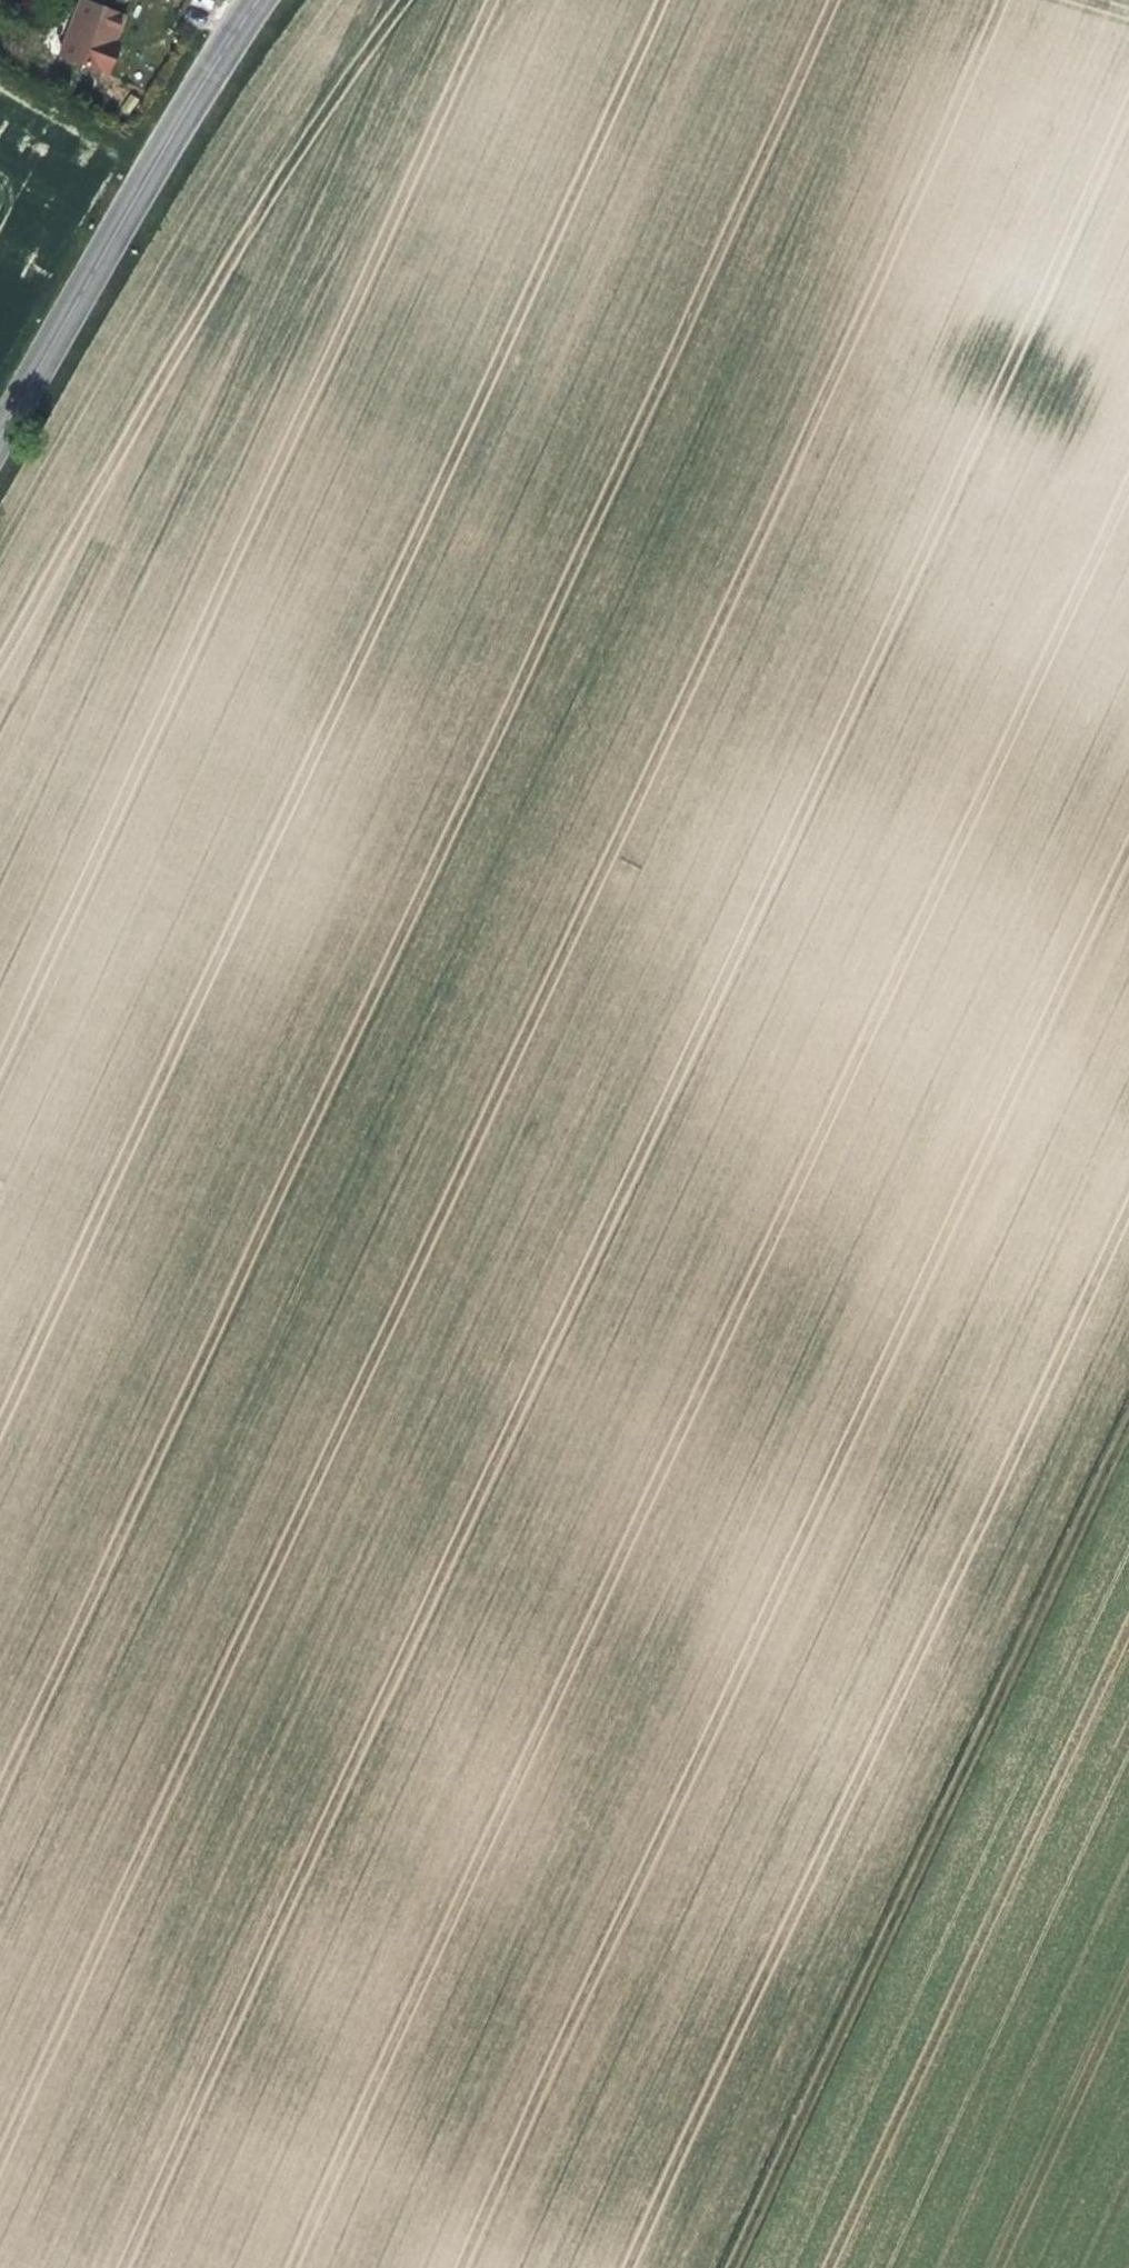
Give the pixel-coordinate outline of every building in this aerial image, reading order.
[(120,17),(78,1),(57,57),(105,75),(114,52),(108,50),(110,43),(120,17)] [(116,45),(110,43),(108,50),(114,52),(116,45)]
